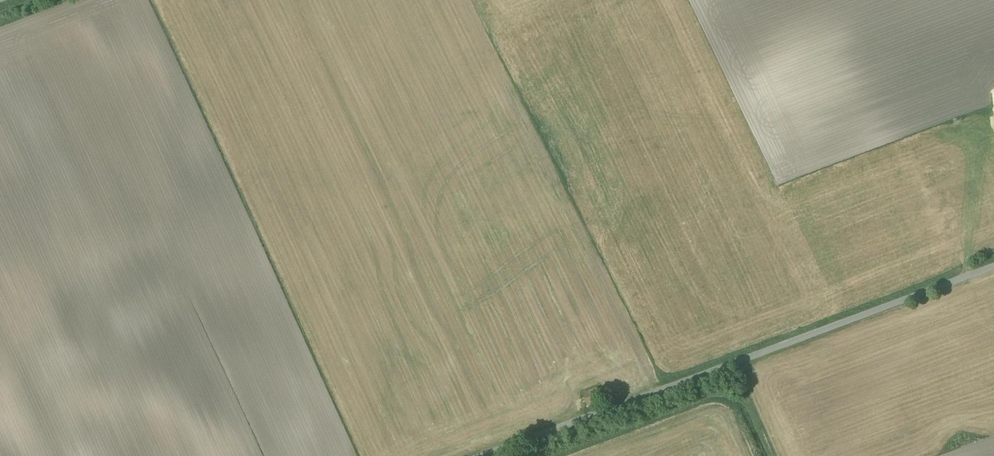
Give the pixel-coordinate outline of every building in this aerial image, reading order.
[(598,388),(583,394),(587,405),(602,400),(598,388)]
